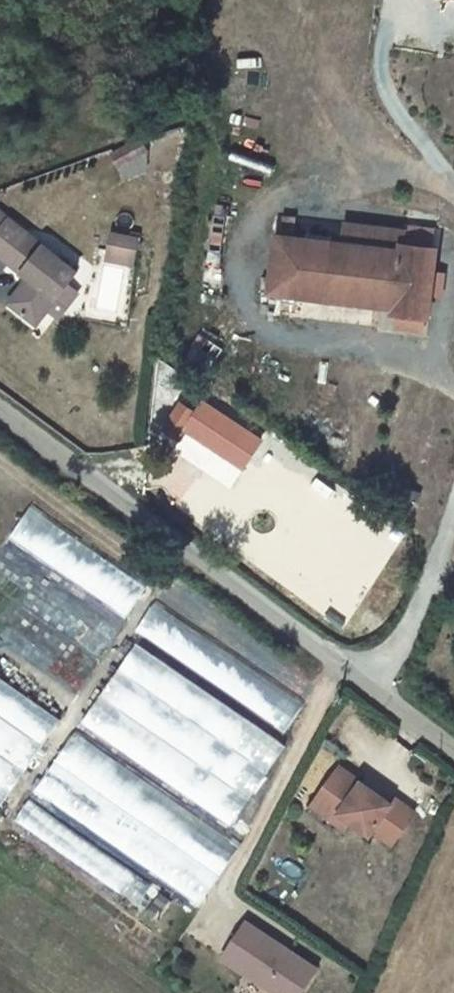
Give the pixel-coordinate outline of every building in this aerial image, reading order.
[(112,150),(124,178),(155,165),(143,138),(112,150)] [(78,276),(0,220),(0,260),(30,281),(10,310),(41,329),(78,276)] [(272,236),(265,294),(390,307),(389,313),(393,313),(421,316),(424,317),(432,247),(399,244),(400,230),(378,227),(378,232),(339,228),(338,243),(272,236)] [(134,241),(108,236),(106,257),(130,261),(134,241)] [(393,313),(392,326),(419,329),(421,316),(393,313)] [(194,415),(184,430),(241,467),(259,441),(202,403),(194,415)] [(168,418),(184,430),(194,415),(177,404),(168,418)] [(10,537),(128,615),(148,586),(30,507),(10,537)] [(307,698),(153,606),(136,634),(290,727),(307,698)] [(87,726),(119,745),(114,719),(119,711),(116,693),(131,691),(124,702),(128,727),(138,726),(130,721),(128,706),(142,684),(167,679),(169,689),(179,687),(189,694),(196,682),(136,645),(87,726)] [(63,715),(0,676),(0,815),(63,715)] [(227,837),(286,743),(205,692),(186,722),(205,735),(169,793),(74,734),(39,789),(101,828),(95,837),(203,905),(241,845),(227,837)] [(393,850),(416,819),(396,804),(393,808),(341,772),(318,803),(372,842),(375,838),(393,850)] [(184,899),(24,806),(12,827),(172,920),(184,899)] [(223,957),(271,992),(301,992),(316,973),(248,923),(223,957)]
